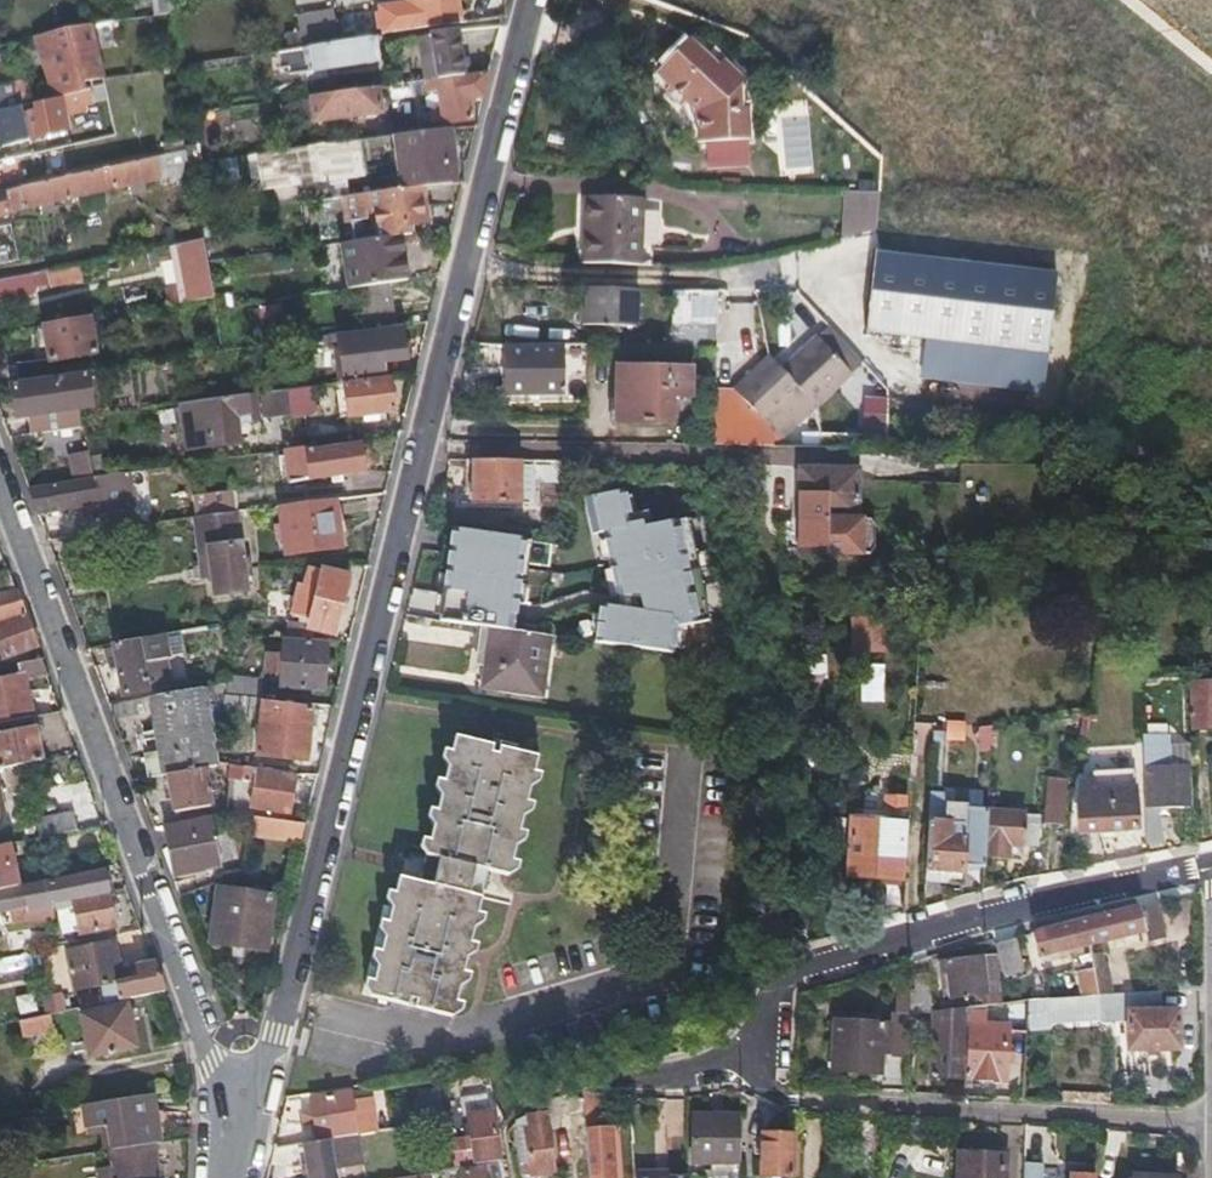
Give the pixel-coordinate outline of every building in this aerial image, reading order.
[(453,6),(452,0),(401,0),(402,4),(376,8),(380,34),(456,22),(453,6)] [(287,18),(292,47),(313,44),(308,15),(287,18)] [(482,42),(479,26),(461,29),(464,45),(482,42)] [(56,102),(84,95),(82,85),(103,79),(91,27),(70,32),(40,39),(56,102)] [(419,81),(434,79),(459,75),(451,30),(424,34),(427,54),(415,57),(419,81)] [(292,47),(284,49),(276,50),(278,68),(307,64),(308,70),(377,59),(373,35),(313,44),(292,47)] [(699,37),(684,52),(747,87),(747,82),(728,65),(731,62),(719,52),(717,54),(699,37)] [(747,87),(684,52),(669,67),(682,81),(677,87),(671,91),(687,107),(691,103),(702,113),(702,140),(749,141),(748,111),(744,111),(744,91),(747,91),(747,87)] [(12,56),(25,110),(34,107),(20,54),(12,56)] [(682,81),(669,67),(662,73),(677,87),(682,81)] [(459,75),(434,79),(439,110),(441,121),(441,124),(466,121),(462,98),(478,96),(484,72),(459,75)] [(336,119),(344,117),(374,114),(371,96),(383,94),(382,86),(312,95),(316,121),(336,119)] [(84,95),(56,102),(34,107),(25,110),(22,110),(16,87),(0,91),(0,124),(6,146),(47,136),(49,145),(59,142),(57,135),(68,131),(65,116),(85,110),(84,104),(89,103),(86,95),(84,95)] [(433,122),(441,121),(439,110),(431,111),(433,122)] [(346,124),(344,117),(336,119),(337,126),(346,124)] [(395,165),(399,189),(419,186),(436,184),(450,182),(444,136),(450,135),(449,129),(401,134),(405,163),(395,165)] [(301,201),(342,196),(351,195),(348,175),(366,173),(361,139),(310,145),(267,152),(272,186),(298,182),(301,201)] [(164,143),(167,157),(187,153),(185,140),(164,143)] [(4,192),(9,211),(38,206),(40,216),(59,211),(57,202),(123,188),(126,198),(143,194),(141,184),(174,178),(176,188),(191,184),(187,153),(167,157),(4,192)] [(405,225),(424,223),(419,186),(399,189),(367,193),(370,218),(360,219),(363,239),(396,235),(406,233),(405,225)] [(879,231),(878,190),(842,191),(843,232),(879,231)] [(9,211),(4,192),(0,193),(0,217),(10,215),(9,211)] [(641,263),(642,231),(642,198),(586,198),(585,263),(641,263)] [(185,236),(186,245),(201,243),(199,233),(185,236)] [(358,286),(387,281),(403,279),(396,235),(363,239),(338,245),(344,288),(358,286)] [(192,301),(201,300),(210,298),(201,243),(186,245),(181,246),(183,255),(192,301)] [(174,256),(183,255),(181,246),(160,250),(162,259),(174,256)] [(868,250),(864,288),(860,326),(1038,347),(1047,270),(868,250)] [(21,263),(20,258),(19,254),(10,255),(12,265),(21,263)] [(174,256),(183,303),(192,301),(183,255),(174,256)] [(47,272),(48,279),(50,286),(67,282),(64,269),(47,272)] [(0,282),(0,302),(35,295),(31,275),(0,282)] [(358,286),(361,308),(364,330),(373,329),(393,326),(387,281),(358,286)] [(633,292),(580,290),(581,329),(632,330),(633,292)] [(667,350),(712,350),(712,296),(712,294),(668,293),(667,350)] [(278,325),(274,301),(249,305),(252,330),(278,325)] [(44,329),(46,345),(49,361),(98,353),(92,320),(44,329)] [(349,382),(380,378),(377,361),(403,358),(399,329),(373,333),(373,329),(364,330),(343,333),(349,382)] [(823,329),(814,338),(843,367),(853,357),(823,329)] [(811,335),(778,369),(800,392),(813,404),(846,371),(843,367),(814,338),(811,335)] [(502,353),(502,377),(501,401),(561,400),(562,353),(502,353)] [(712,354),(705,354),(698,354),(697,371),(711,371),(712,354)] [(778,369),(765,355),(729,388),(741,400),(713,400),(712,446),(773,446),(773,436),(786,421),(791,426),(813,404),(800,392),(778,369)] [(669,410),(669,407),(669,404),(687,404),(687,370),(614,370),(613,425),(661,425),(662,410),(669,410)] [(30,436),(79,428),(76,418),(74,408),(89,406),(84,372),(57,376),(57,381),(14,387),(18,417),(27,416),(30,436)] [(345,408),(346,416),(346,418),(361,416),(374,414),(393,412),(388,380),(342,386),(341,383),(332,384),(333,391),(343,390),(345,408)] [(283,390),(286,414),(300,412),(298,388),(283,390)] [(264,417),(286,414),(283,390),(261,393),(264,417)] [(187,449),(212,446),(237,443),(235,426),(248,424),(244,396),(180,404),(187,449)] [(866,439),(887,439),(887,401),(866,401),(866,439)] [(338,418),(346,416),(345,408),(337,409),(338,418)] [(374,414),(361,416),(362,424),(375,422),(374,414)] [(287,480),(324,475),(336,473),(358,470),(355,449),(317,455),(316,447),(282,452),(287,480)] [(68,454),(75,481),(94,478),(86,452),(68,454)] [(474,462),(474,483),(473,504),(530,504),(530,461),(474,462)] [(866,520),(854,520),(855,470),(798,469),(796,550),(824,551),(865,551),(871,548),(872,526),(866,520)] [(338,483),(336,473),(324,475),(326,485),(338,483)] [(100,505),(99,500),(99,495),(124,492),(120,474),(94,478),(75,481),(30,488),(40,516),(100,505)] [(198,518),(230,513),(235,512),(232,491),(194,497),(198,518)] [(277,507),(280,529),(282,552),(336,545),(330,501),(277,507)] [(139,528),(137,518),(136,507),(101,513),(105,534),(139,528)] [(236,558),(230,513),(198,518),(194,519),(203,580),(210,579),(211,591),(240,586),(239,576),(246,575),(243,556),(236,558)] [(619,519),(616,532),(660,539),(663,526),(619,519)] [(585,593),(618,598),(650,603),(660,539),(616,532),(596,528),(585,593)] [(305,568),(303,575),(300,583),(297,582),(288,615),(307,621),(305,626),(329,633),(342,573),(319,567),(318,570),(315,569),(305,568)] [(15,592),(7,570),(0,571),(0,596),(15,592)] [(4,660),(35,649),(15,592),(0,596),(0,651),(4,660)] [(298,636),(299,630),(299,625),(286,623),(285,634),(298,636)] [(489,630),(484,660),(480,690),(540,699),(549,638),(489,630)] [(107,651),(109,658),(111,666),(120,664),(128,696),(166,686),(162,669),(173,666),(165,633),(123,643),(115,645),(116,649),(107,651)] [(113,638),(115,645),(123,643),(121,635),(113,638)] [(278,637),(277,645),(276,652),(265,651),(263,669),(278,671),(277,686),(320,689),(324,643),(278,637)] [(31,720),(23,683),(46,678),(40,662),(17,666),(19,677),(0,681),(0,726),(31,720)] [(228,682),(227,700),(254,702),(255,683),(228,682)] [(1210,683),(1192,683),(1195,729),(1211,728),(1211,682),(1210,683)] [(170,779),(205,775),(215,773),(202,692),(128,704),(129,707),(113,710),(116,720),(159,713),(162,732),(139,737),(141,747),(159,744),(160,750),(154,757),(142,758),(146,782),(170,779)] [(223,700),(223,708),(222,716),(235,717),(234,713),(250,713),(250,710),(258,710),(258,702),(254,702),(227,700),(223,700)] [(268,759),(285,760),(303,761),(304,731),(315,731),(315,711),(295,710),(295,704),(275,703),(275,709),(271,709),(268,759)] [(33,726),(0,733),(0,770),(39,762),(33,726)] [(932,736),(931,761),(930,787),(941,787),(943,734),(932,736)] [(399,879),(384,938),(369,997),(452,1017),(488,872),(509,877),(537,757),(456,737),(420,884),(399,879)] [(1187,807),(1186,787),(1186,767),(1170,768),(1169,738),(1142,739),(1145,809),(1187,807)] [(218,750),(216,769),(231,771),(232,751),(218,750)] [(1052,770),(1051,785),(1067,786),(1068,771),(1052,770)] [(252,789),(251,801),(249,812),(288,815),(291,780),(251,776),(252,773),(238,771),(237,788),(252,789)] [(205,775),(206,785),(228,781),(228,772),(215,773),(205,775)] [(206,785),(205,775),(170,779),(176,815),(211,810),(206,785)] [(1067,786),(1051,785),(1046,784),(1045,821),(1064,822),(1067,786)] [(984,860),(986,815),(986,813),(950,810),(945,796),(929,796),(925,886),(944,888),(949,882),(950,874),(961,874),(961,868),(983,869),(984,860)] [(1079,832),(1108,831),(1138,829),(1136,802),(1078,805),(1079,832)] [(74,832),(72,823),(70,814),(32,822),(36,840),(74,832)] [(1024,817),(986,815),(984,860),(996,860),(1008,861),(1008,851),(1021,852),(1024,817)] [(264,839),(265,823),(252,822),(250,839),(264,839)] [(303,826),(284,824),(265,823),(264,839),(299,842),(303,826)] [(854,823),(852,851),(850,878),(900,882),(905,826),(854,823)] [(216,869),(212,847),(209,825),(165,831),(169,863),(173,875),(216,869)] [(19,889),(9,846),(0,848),(0,894),(19,889)] [(103,875),(46,887),(45,884),(19,889),(0,894),(0,916),(23,911),(28,929),(53,923),(49,907),(53,906),(71,902),(78,933),(78,936),(114,928),(103,875)] [(219,889),(215,916),(212,944),(255,950),(263,895),(219,889)] [(78,933),(71,902),(53,906),(61,937),(78,933)] [(1090,950),(1096,948),(1103,946),(1147,933),(1150,943),(1165,939),(1157,905),(1084,922),(1090,950)] [(1090,951),(1090,950),(1084,922),(1034,933),(1040,960),(1090,951)] [(998,945),(1001,961),(1004,977),(1025,972),(1018,938),(998,945)] [(67,998),(66,996),(66,993),(46,997),(50,1015),(68,1011),(70,1014),(162,994),(151,963),(134,966),(138,981),(120,984),(111,943),(74,951),(84,994),(67,998)] [(37,953),(39,959),(40,964),(61,960),(58,948),(37,953)] [(998,959),(969,961),(939,964),(942,1001),(987,997),(1001,996),(1001,994),(998,959)] [(1084,1001),(1099,1000),(1092,963),(1086,966),(1088,972),(1079,974),(1084,1001)] [(1092,963),(1099,1000),(1113,998),(1106,966),(1095,969),(1092,963)] [(918,1008),(926,1007),(933,1006),(931,977),(915,978),(918,1008)] [(1009,993),(1001,994),(1001,996),(1002,1008),(1009,1007),(1010,1007),(1009,993)] [(1031,1006),(1029,1031),(1040,1032),(1041,1018),(1129,1008),(1130,1052),(1179,1053),(1179,1013),(1162,1013),(1162,994),(1113,998),(1099,1000),(1084,1001),(1031,1006)] [(1001,996),(987,997),(988,1009),(1002,1008),(1001,996)] [(897,1026),(866,1023),(836,1021),(833,1070),(883,1073),(884,1056),(909,1058),(910,1004),(899,1003),(897,1026)] [(1028,1042),(1029,1031),(1031,1006),(1010,1007),(1009,1007),(1010,1026),(987,1028),(984,1009),(969,1011),(969,1027),(969,1036),(968,1080),(1009,1083),(1012,1041),(1028,1042)] [(91,1059),(112,1054),(134,1050),(125,1008),(82,1017),(87,1042),(90,1054),(91,1059)] [(941,1027),(969,1027),(969,1011),(941,1014),(941,1027)] [(19,1024),(20,1032),(22,1039),(67,1030),(64,1015),(19,1024)] [(928,1078),(968,1080),(969,1036),(936,1035),(935,1072),(929,1072),(928,1078)] [(81,1056),(90,1054),(87,1042),(78,1044),(81,1056)] [(441,1088),(419,1089),(419,1122),(442,1121),(441,1088)] [(313,1101),(320,1142),(358,1136),(376,1133),(371,1099),(352,1102),(351,1094),(313,1101)] [(586,1130),(589,1177),(610,1177),(608,1128),(604,1129),(603,1096),(584,1094),(586,1130)] [(112,1151),(153,1144),(161,1143),(153,1095),(84,1106),(88,1129),(108,1125),(112,1151)] [(471,1098),(472,1115),(494,1111),(492,1095),(471,1098)] [(502,1161),(498,1136),(494,1111),(472,1115),(481,1165),(502,1161)] [(556,1173),(552,1148),(547,1115),(530,1118),(533,1133),(530,1133),(535,1162),(528,1163),(531,1177),(556,1173)] [(740,1118),(718,1118),(695,1117),(694,1163),(739,1165),(740,1118)] [(522,1134),(530,1133),(533,1133),(530,1118),(521,1125),(522,1134)] [(320,1142),(306,1145),(306,1149),(298,1150),(301,1166),(309,1165),(311,1177),(340,1177),(338,1169),(345,1168),(344,1161),(353,1159),(352,1151),(360,1149),(358,1136),(320,1142)] [(761,1175),(777,1176),(793,1176),(794,1138),(762,1137),(761,1175)] [(111,1151),(115,1171),(101,1173),(101,1177),(158,1177),(153,1144),(112,1151),(111,1151)] [(960,1177),(1006,1177),(1008,1158),(961,1155),(960,1177)] [(491,1167),(466,1171),(467,1177),(494,1177),(491,1167)] [(1044,1177),(1068,1177),(1068,1170),(1044,1169),(1044,1177)]
